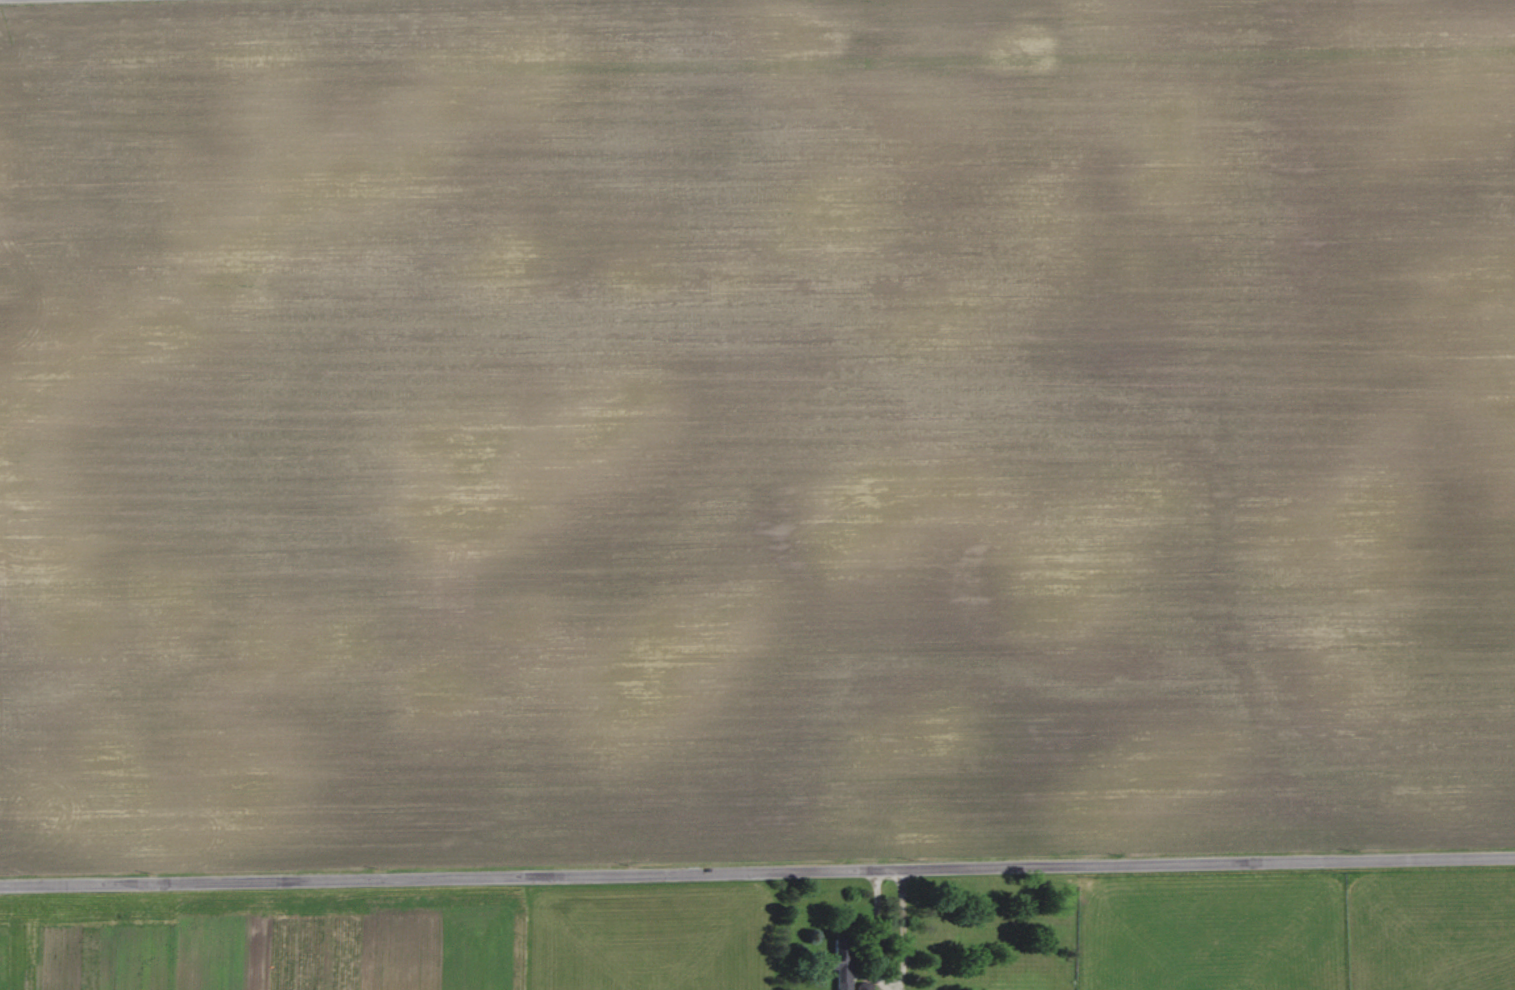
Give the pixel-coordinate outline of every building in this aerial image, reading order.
[(850,937),(833,937),(832,968),(837,968),(836,989),(849,989),(850,937)]
